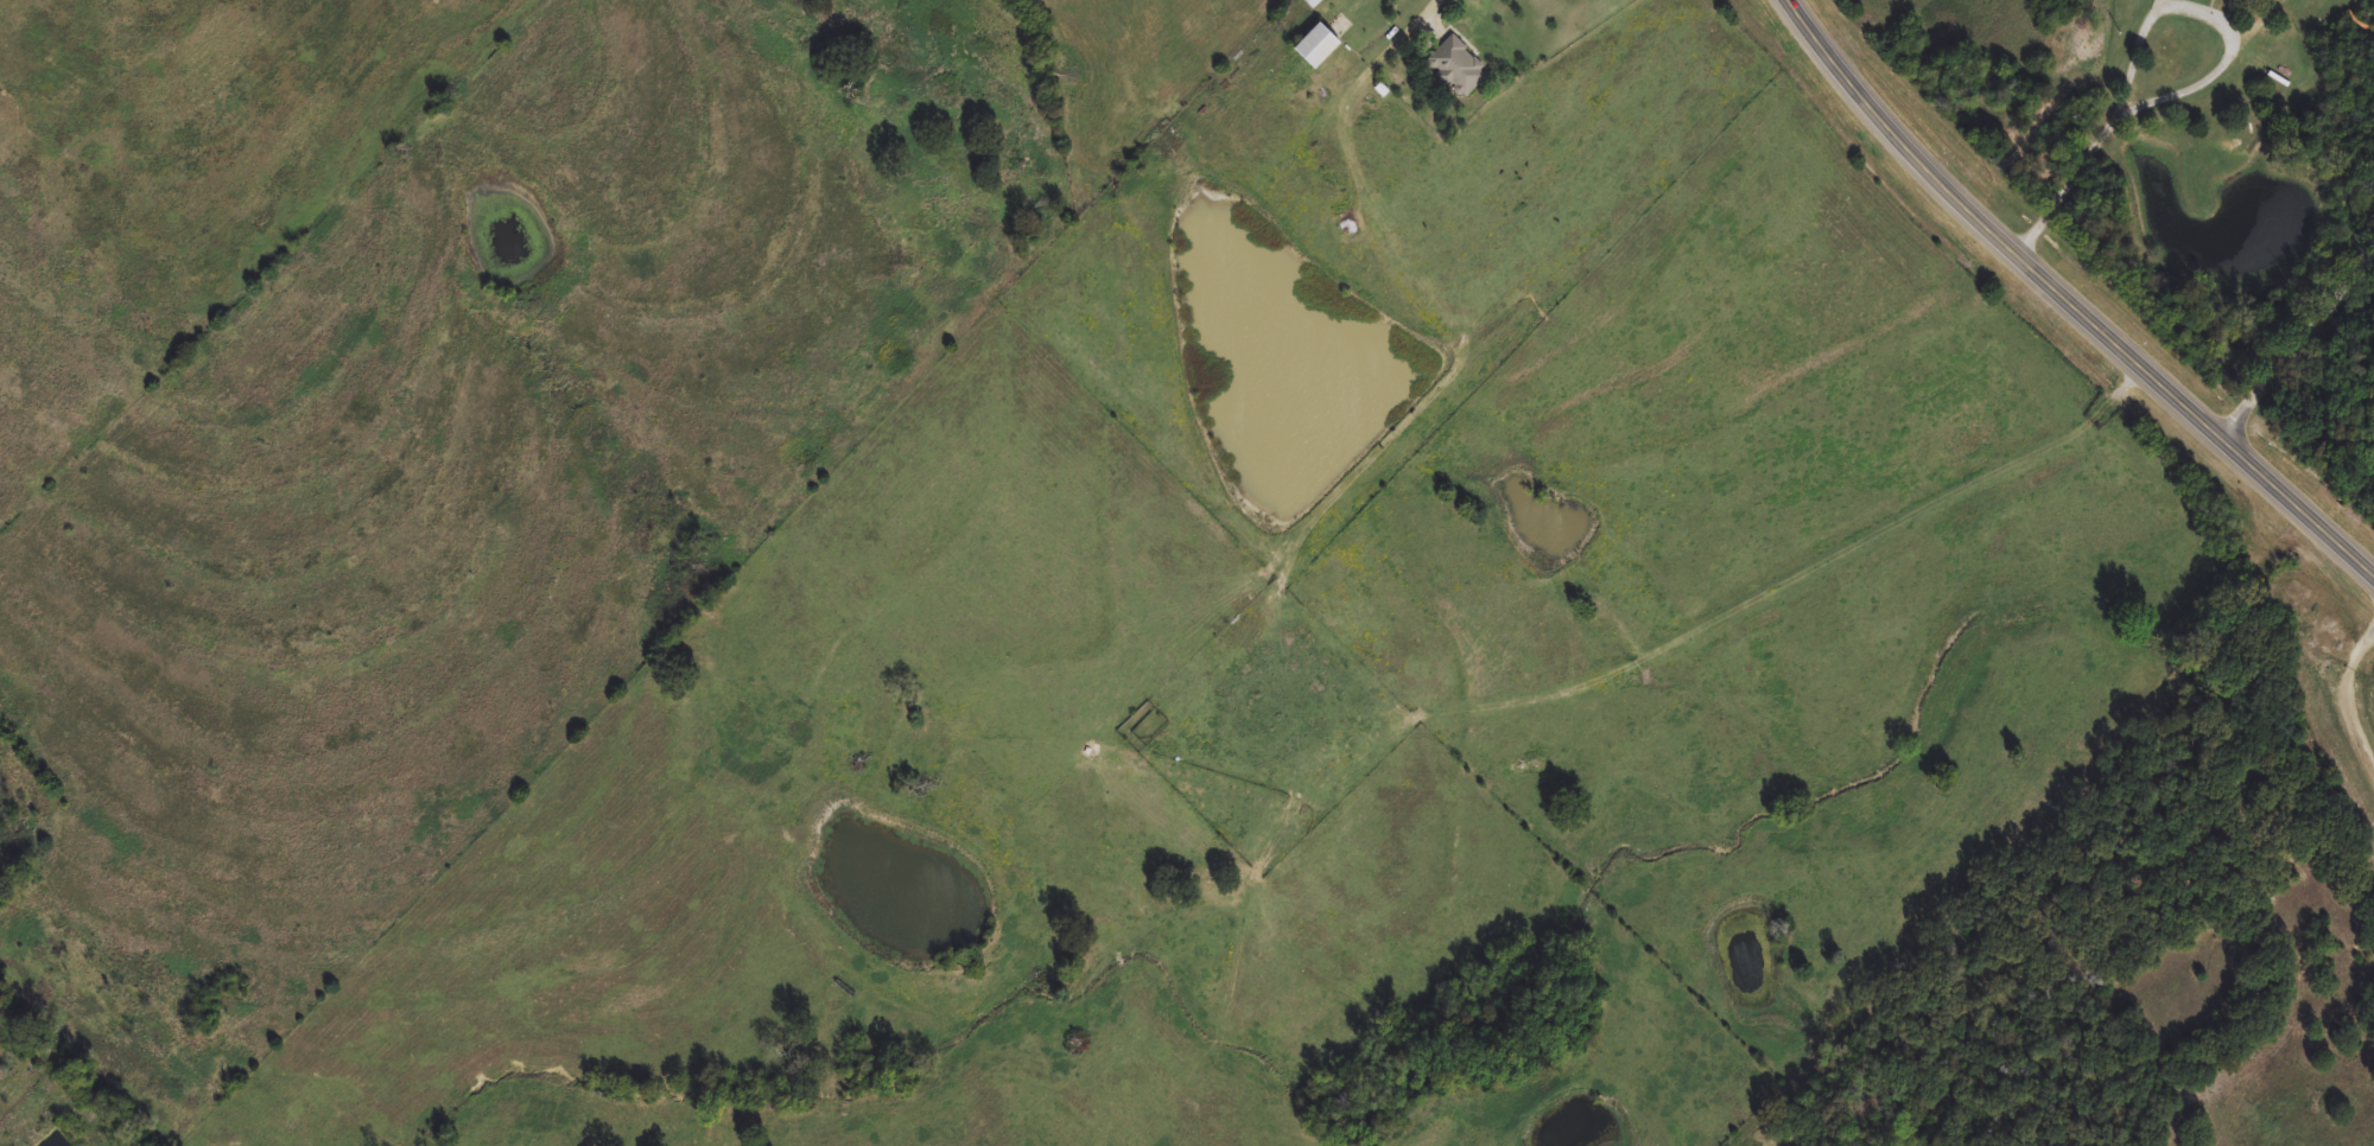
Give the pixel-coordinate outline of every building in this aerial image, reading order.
[(1325,0),(1324,0),(1303,0),(1313,11),(1325,0)] [(1310,75),(1338,49),(1316,25),(1288,51),(1310,75)] [(1485,81),(1478,73),(1483,68),(1451,36),(1424,62),(1463,102),(1485,81)]
